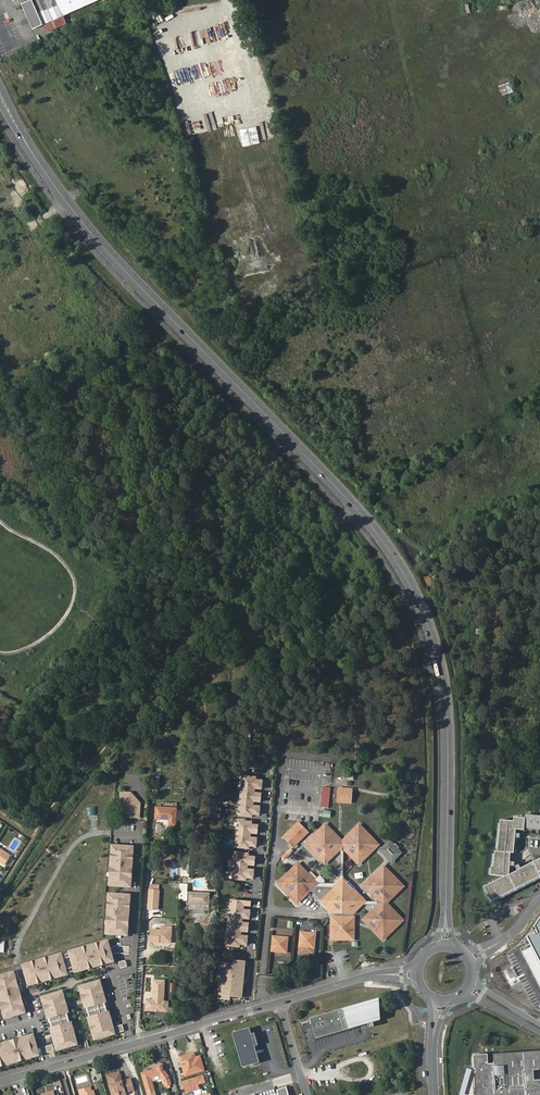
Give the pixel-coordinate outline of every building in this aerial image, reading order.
[(59,17),(51,0),(31,0),(42,25),(59,17)] [(59,17),(64,15),(103,0),(51,0),(59,17)] [(499,85),(502,96),(513,92),(509,81),(499,85)] [(255,777),(243,776),(239,815),(252,817),(252,814),(259,814),(260,806),(253,806),(253,801),(260,801),(261,793),(254,793),(254,788),(261,789),(262,780),(255,780),(255,777)] [(330,787),(323,787),(321,807),(328,808),(330,787)] [(338,788),(337,802),(351,803),(352,789),(338,788)] [(97,804),(101,793),(96,791),(92,802),(97,804)] [(139,807),(140,803),(131,793),(121,793),(120,802),(126,803),(129,806),(128,817),(139,818),(139,811),(138,809),(138,807),(139,807)] [(128,817),(129,806),(126,803),(120,802),(120,805),(124,805),(123,817),(128,817)] [(156,807),(155,819),(169,819),(169,825),(175,825),(176,808),(156,807)] [(515,842),(512,842),(514,827),(516,828),(525,829),(525,826),(539,828),(539,815),(527,813),(526,815),(526,817),(519,816),(515,815),(514,820),(502,818),(501,822),(498,847),(498,850),(496,849),(495,852),(494,864),(492,864),(492,866),(491,873),(506,875),(508,860),(510,860),(511,851),(514,851),(515,842)] [(251,822),(238,821),(236,847),(249,848),(249,846),(256,846),(257,838),(250,837),(250,833),(257,833),(258,825),(251,825),(251,822)] [(113,822),(112,831),(133,832),(133,823),(113,822)] [(299,823),(284,837),(293,847),(308,832),(299,823)] [(312,840),(307,845),(317,855),(320,852),(322,854),(319,857),(325,863),(338,851),(338,846),(342,842),(326,826),(322,831),(321,830),(311,839),(312,840)] [(358,827),(342,842),(346,846),(346,851),(359,864),(365,857),(362,854),(364,852),(368,855),(377,846),(373,842),(374,840),(363,830),(362,831),(358,827)] [(520,836),(521,832),(516,832),(516,828),(514,827),(512,842),(515,842),(516,836),(520,836)] [(390,841),(381,850),(393,861),(401,853),(398,849),(399,847),(395,843),(394,845),(390,841)] [(346,846),(342,842),(338,846),(338,851),(341,853),(341,877),(334,883),(317,884),(314,886),(336,886),(343,879),(343,878),(343,853),(346,851),(346,846)] [(129,879),(130,869),(131,869),(132,860),(131,860),(131,855),(132,855),(133,847),(111,845),(111,854),(112,854),(112,859),(110,859),(110,867),(111,868),(111,877),(109,877),(109,883),(110,886),(130,887),(131,879),(129,879)] [(0,848),(0,862),(4,864),(10,855),(0,848)] [(285,860),(293,851),(290,848),(282,857),(285,860)] [(248,854),(235,852),(233,879),(246,880),(246,877),(253,878),(254,870),(247,869),(247,864),(254,865),(255,857),(248,856),(248,854)] [(539,875),(539,872),(539,870),(539,857),(534,860),(535,862),(518,871),(517,869),(509,873),(510,875),(493,883),(492,881),(484,885),(491,899),(493,898),(539,875)] [(508,860),(506,875),(505,874),(492,881),(493,883),(510,875),(509,873),(510,864),(514,865),(515,861),(510,860),(508,860)] [(518,871),(535,862),(534,860),(521,867),(519,863),(516,864),(518,868),(517,869),(518,871)] [(181,862),(181,876),(189,877),(189,862),(181,862)] [(314,886),(317,884),(298,864),(292,870),(295,874),(293,876),(290,872),(280,882),(284,887),(283,888),(293,898),(294,897),(299,902),(312,889),(314,886)] [(382,899),(386,903),(402,888),(397,883),(399,882),(388,871),(387,873),(383,868),(373,878),(376,881),(374,883),(371,880),(365,886),(377,899),(382,899)] [(494,900),(539,878),(539,875),(493,898),(494,900)] [(344,912),(350,912),(361,901),(351,892),(354,889),(347,883),(343,879),(336,886),(314,886),(312,889),(322,899),(322,900),(333,912),(336,912),(341,907),(344,910),(343,911),(344,912)] [(347,883),(354,889),(355,888),(348,881),(347,883)] [(187,901),(187,883),(179,883),(178,901),(187,901)] [(149,889),(148,908),(157,909),(158,889),(149,889)] [(376,905),(377,907),(382,907),(386,903),(382,899),(377,899),(375,901),(365,901),(354,889),(351,892),(361,901),(350,912),(354,912),(362,905),(376,905)] [(188,892),(187,904),(209,905),(209,893),(188,892)] [(129,895),(108,894),(107,902),(109,902),(108,907),(107,907),(107,916),(108,916),(107,926),(106,926),(105,934),(127,936),(127,927),(126,927),(127,917),(128,917),(129,909),(127,909),(128,904),(129,904),(129,895)] [(251,901),(231,899),(227,945),(240,946),(240,944),(247,944),(247,936),(241,936),(241,931),(248,931),(249,923),(242,923),(242,918),(249,918),(250,910),(243,910),(243,905),(250,905),(251,901)] [(365,920),(370,926),(374,923),(376,925),(373,928),(382,938),(387,934),(388,935),(399,924),(397,923),(402,919),(386,903),(382,907),(377,907),(365,920)] [(333,918),(332,934),(335,934),(337,935),(337,939),(353,939),(354,924),(351,924),(348,922),(349,919),(333,918)] [(536,926),(539,933),(529,938),(539,959),(539,920),(536,926)] [(151,929),(151,941),(159,941),(159,939),(166,940),(166,942),(171,942),(172,926),(162,925),(161,929),(151,929)] [(302,933),(300,947),(314,948),(315,934),(302,933)] [(274,937),(273,951),(286,952),(288,938),(274,937)] [(82,947),(69,951),(70,952),(71,956),(74,966),(75,970),(75,971),(88,968),(88,967),(92,965),(93,967),(101,964),(101,963),(105,962),(106,963),(114,961),(108,940),(100,942),(100,943),(96,945),(95,943),(87,946),(87,947),(83,948),(82,947)] [(62,954),(61,953),(49,957),(49,958),(44,959),(44,958),(36,960),(36,962),(31,963),(31,962),(23,964),(29,985),(37,982),(36,981),(41,980),(41,981),(50,979),(49,977),(54,976),(54,977),(67,974),(67,972),(66,968),(63,958),(62,954)] [(242,997),(245,961),(235,960),(234,964),(223,962),(219,998),(229,999),(230,996),(242,997)] [(21,994),(19,995),(18,990),(19,989),(16,977),(14,978),(13,972),(0,975),(0,996),(1,1000),(0,1000),(0,1001),(3,1013),(5,1012),(6,1018),(24,1013),(23,1007),(24,1007),(21,994)] [(159,978),(154,978),(153,999),(150,1002),(147,1001),(146,1008),(168,1009),(168,1000),(164,1000),(165,982),(159,981),(159,978)] [(100,980),(80,986),(81,990),(82,994),(83,994),(85,998),(83,999),(86,1007),(87,1007),(90,1017),(89,1017),(91,1026),(92,1025),(93,1029),(92,1029),(95,1039),(101,1037),(101,1036),(109,1034),(109,1035),(115,1033),(112,1020),(113,1019),(112,1015),(110,1016),(109,1012),(108,1012),(105,1002),(106,1001),(104,993),(103,993),(101,989),(103,988),(100,980)] [(63,990),(42,996),(44,1005),(46,1004),(47,1009),(46,1009),(48,1018),(49,1017),(52,1027),(51,1028),(57,1050),(63,1048),(63,1047),(71,1045),(71,1046),(78,1044),(74,1030),(75,1030),(74,1026),(73,1026),(72,1022),(70,1022),(67,1012),(69,1012),(66,1003),(65,1004),(64,999),(65,999),(63,990)] [(368,1024),(365,1013),(368,1012),(370,1017),(372,1016),(374,1022),(381,1020),(375,1000),(325,1013),(327,1019),(319,1022),(318,1015),(310,1017),(314,1029),(316,1038),(363,1025),(368,1024)] [(317,1014),(319,1022),(327,1019),(325,1013),(325,1012),(317,1014)] [(365,1013),(370,1028),(375,1026),(374,1022),(372,1016),(370,1017),(368,1012),(365,1013)] [(116,1026),(118,1033),(124,1031),(122,1024),(116,1026)] [(259,1062),(250,1028),(234,1033),(244,1066),(259,1062)] [(33,1034),(25,1037),(26,1038),(21,1039),(20,1038),(8,1042),(9,1043),(3,1045),(3,1043),(0,1044),(0,1066),(7,1064),(7,1063),(17,1060),(18,1061),(27,1059),(26,1058),(31,1056),(31,1058),(39,1055),(33,1034)] [(52,1044),(46,1046),(48,1053),(54,1051),(52,1044)] [(473,1054),(476,1094),(539,1094),(539,1080),(534,1080),(533,1070),(539,1069),(539,1051),(494,1054),(495,1064),(489,1064),(488,1053),(473,1054)] [(186,1056),(180,1058),(185,1077),(204,1072),(200,1057),(196,1058),(187,1061),(186,1056)] [(151,1080),(161,1077),(163,1080),(164,1082),(166,1087),(172,1085),(170,1078),(163,1070),(164,1069),(164,1068),(163,1067),(163,1066),(161,1066),(160,1066),(159,1067),(159,1068),(159,1069),(159,1070),(142,1075),(148,1093),(154,1091),(152,1083),(151,1080)] [(106,1076),(108,1081),(116,1079),(118,1083),(122,1082),(120,1078),(119,1073),(106,1076)] [(108,1081),(112,1094),(125,1094),(124,1093),(133,1091),(129,1080),(122,1082),(118,1083),(116,1079),(108,1081)] [(182,1084),(185,1094),(199,1090),(196,1079),(182,1084)]
